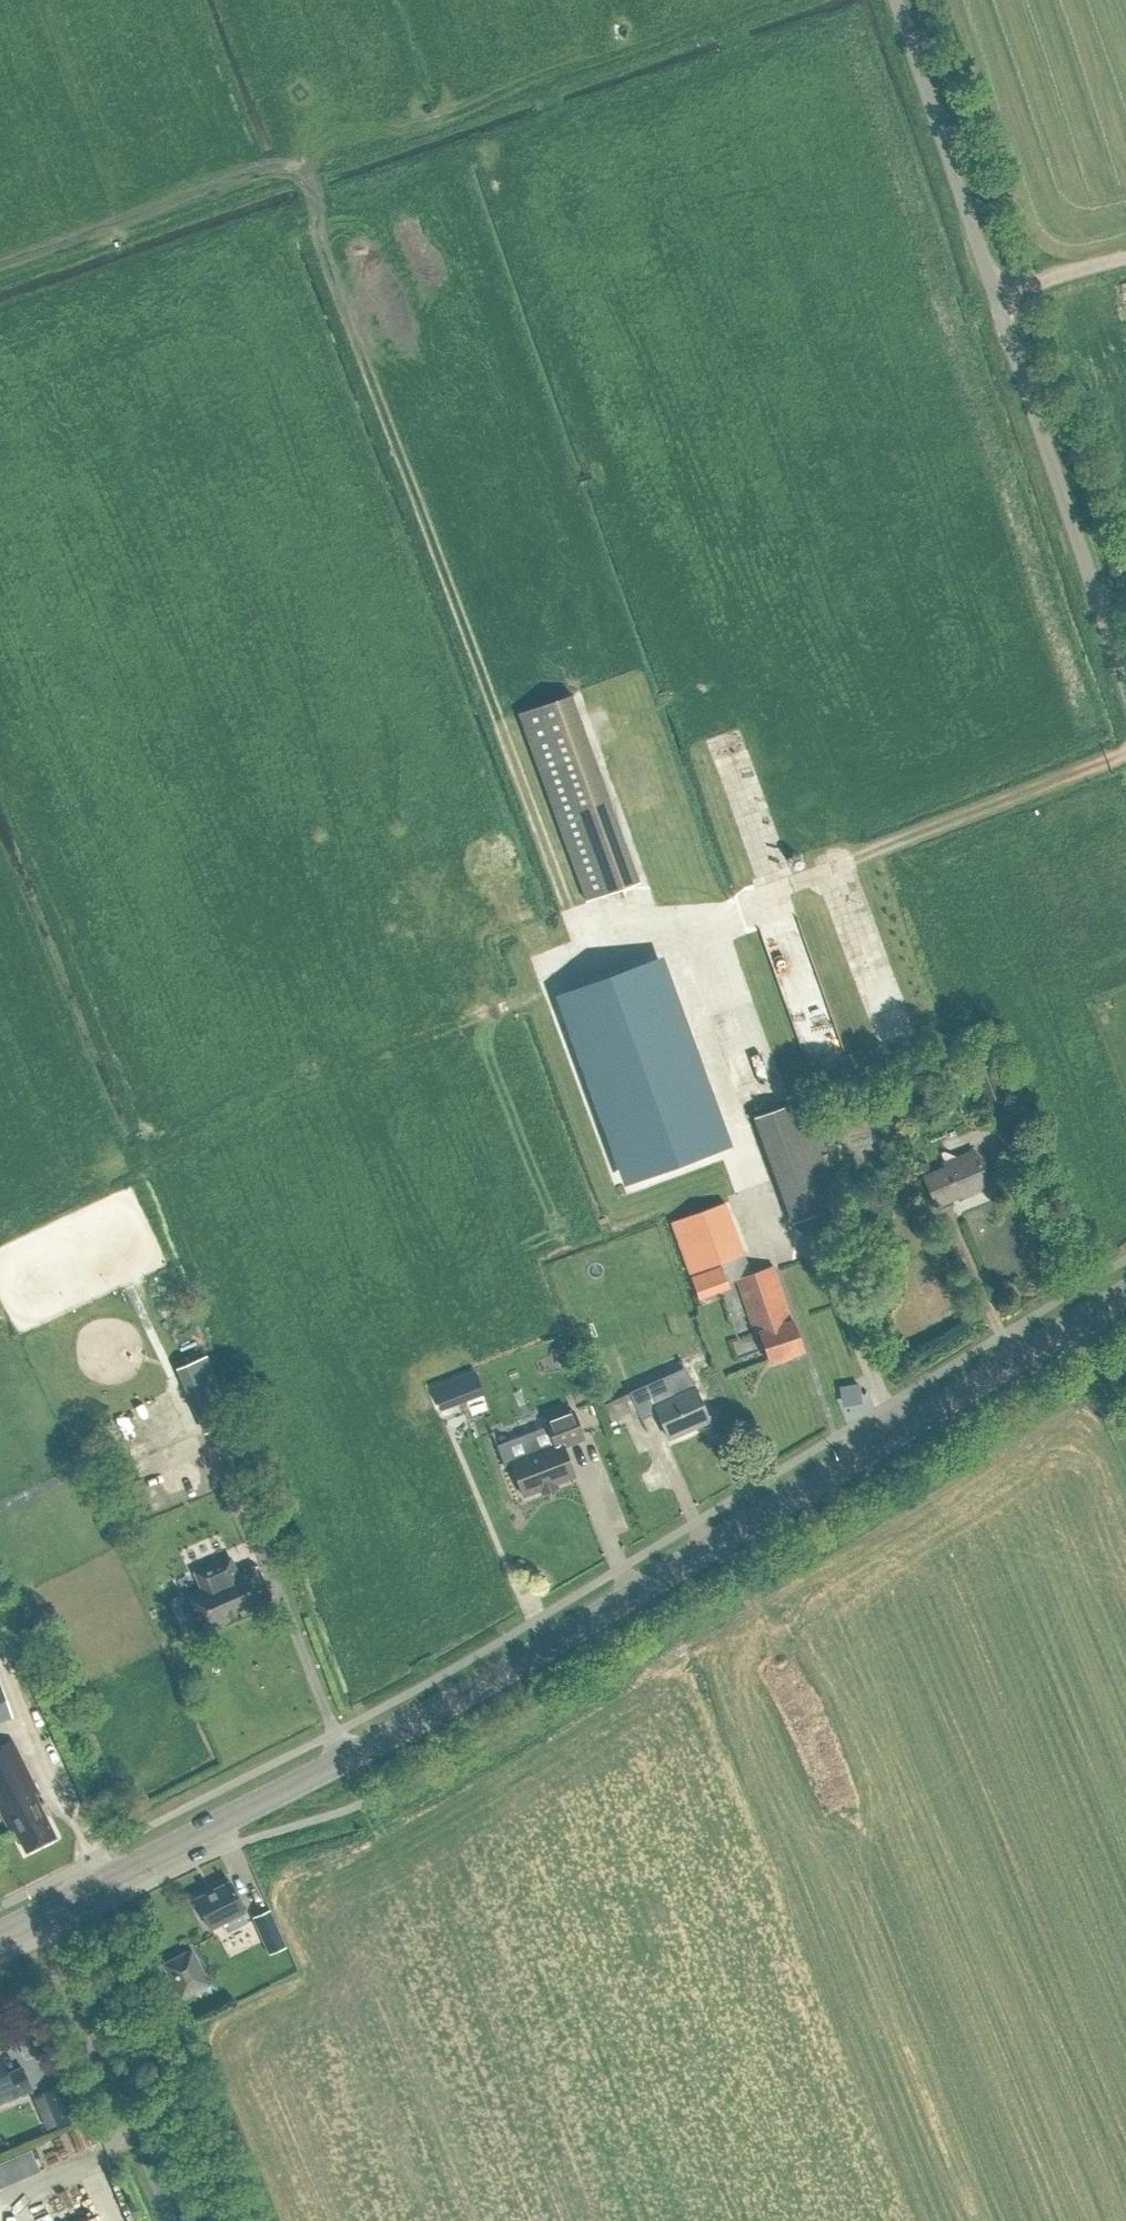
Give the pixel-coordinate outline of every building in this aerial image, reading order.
[(516,714),(582,900),(637,881),(571,695),(516,714)] [(879,901),(892,895),(885,880),(872,886),(879,901)] [(644,972),(561,1005),(619,1170),(705,1140),(644,972)] [(779,1099),(815,1208),(842,1199),(835,1178),(841,1176),(838,1167),(849,1164),(823,1085),(779,1099)] [(935,1206),(987,1184),(973,1149),(942,1162),(943,1166),(922,1176),(935,1206)] [(715,1264),(703,1229),(730,1220),(724,1202),(670,1222),(689,1273),(715,1264)] [(722,1258),(730,1277),(762,1263),(754,1244),(722,1258)] [(772,1266),(735,1278),(753,1333),(758,1331),(769,1362),(801,1351),(772,1266)] [(205,1354),(175,1367),(203,1433),(234,1420),(205,1354)] [(447,1380),(456,1404),(483,1394),(474,1369),(447,1380)] [(840,1401),(860,1397),(858,1382),(838,1386),(840,1401)] [(667,1437),(708,1419),(694,1386),(655,1404),(646,1384),(629,1392),(640,1418),(656,1411),(667,1437)] [(522,1495),(574,1475),(562,1446),(583,1438),(572,1409),(545,1420),(554,1443),(509,1460),(522,1495)] [(182,1440),(185,1454),(215,1447),(212,1433),(182,1440)] [(198,1631),(269,1599),(255,1566),(237,1574),(229,1556),(194,1572),(201,1589),(183,1597),(198,1631)] [(0,1690),(0,1719),(9,1716),(0,1690)] [(0,1744),(0,1818),(6,1831),(13,1827),(25,1851),(55,1835),(33,1792),(37,1790),(11,1739),(0,1744)] [(226,1932),(247,1922),(242,1912),(244,1911),(229,1880),(194,1898),(210,1928),(221,1922),(226,1932)] [(269,1909),(267,1909),(251,1916),(262,1941),(280,1934),(269,1909)] [(180,1996),(204,1984),(206,1982),(191,1953),(165,1966),(173,1982),(169,1984),(176,1997),(180,1995),(180,1996)] [(203,1967),(212,1987),(231,1979),(222,1959),(203,1967)] [(31,2088),(21,2066),(7,2073),(0,2058),(0,2102),(31,2088)] [(69,2081),(43,2092),(57,2125),(83,2114),(69,2081)] [(105,2117),(56,2134),(64,2157),(113,2140),(105,2117)] [(31,2174),(22,2152),(0,2161),(0,2187),(31,2174)]
